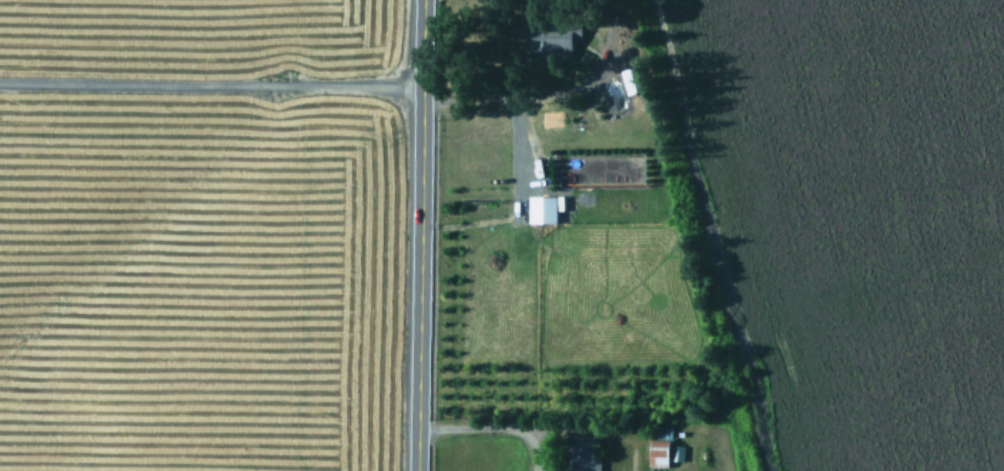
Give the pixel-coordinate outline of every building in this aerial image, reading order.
[(530,53),(561,53),(561,21),(530,21),(530,53)] [(640,73),(623,77),(628,97),(645,92),(640,73)] [(557,196),(529,196),(529,223),(557,223),(557,196)] [(593,435),(567,435),(567,470),(594,470),(593,435)] [(670,440),(649,440),(649,466),(670,466),(670,440)]
